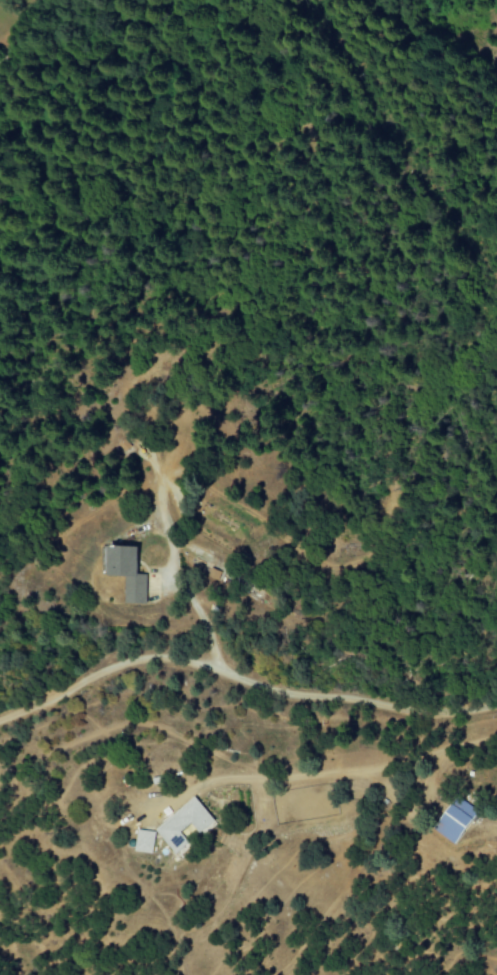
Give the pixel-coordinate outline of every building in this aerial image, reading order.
[(106,546),(105,576),(124,576),(123,603),(144,603),(145,574),(135,574),(136,547),(106,546)] [(476,812),(455,796),(430,828),(451,844),(476,812)] [(174,833),(185,824),(193,834),(209,822),(189,797),(149,830),(169,855),(183,843),(174,833)] [(128,851),(146,854),(150,833),(132,830),(128,851)]
